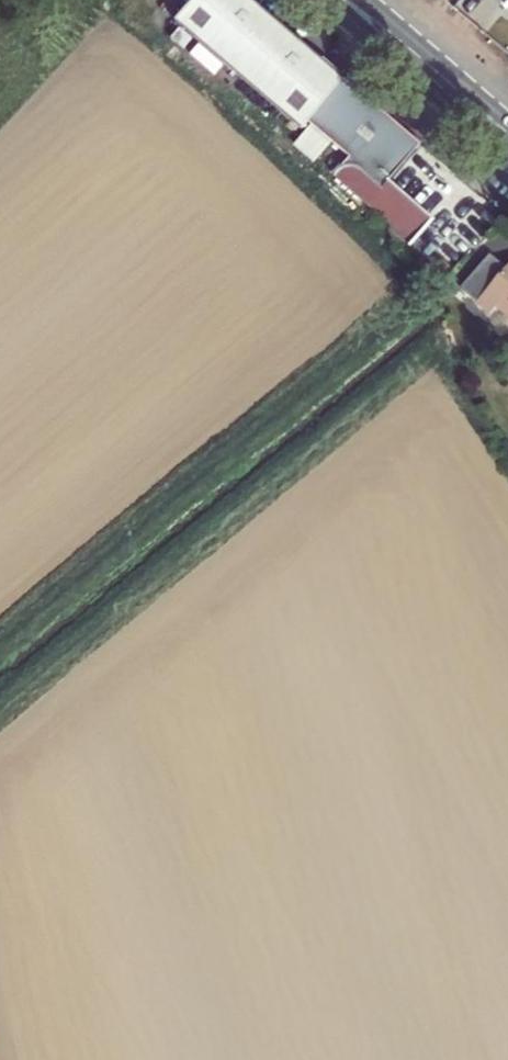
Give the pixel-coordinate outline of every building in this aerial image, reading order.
[(348,85),(251,0),(201,0),(179,26),(304,135),(311,127),(351,162),(336,179),(394,230),(391,235),(410,252),(435,225),(392,188),(423,151),(348,85)] [(481,313),(495,325),(501,317),(507,324),(507,281),(481,313)]
